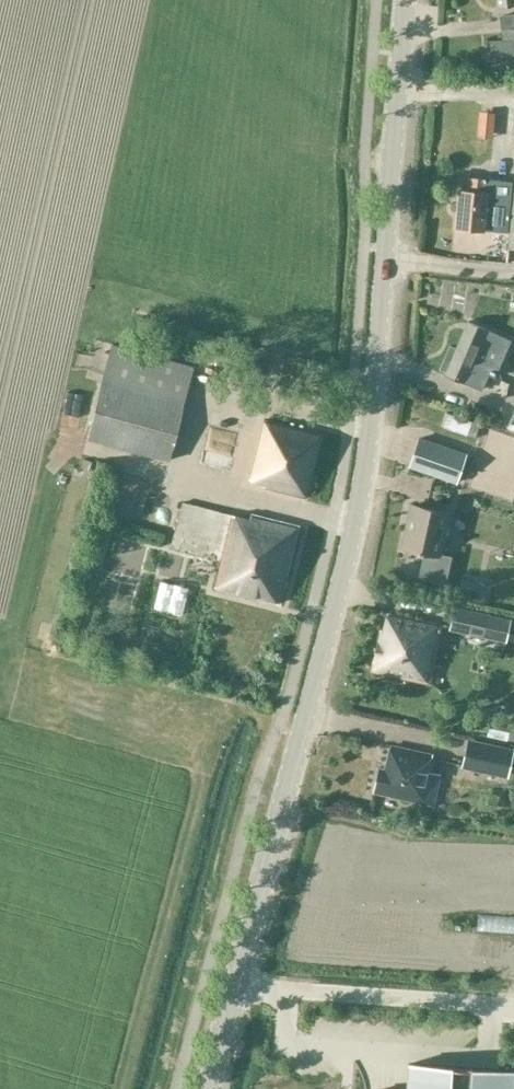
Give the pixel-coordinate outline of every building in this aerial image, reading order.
[(500,14),(502,39),(489,41),(491,67),(513,65),(513,12),(500,14)] [(495,112),(479,111),(477,137),(493,139),(495,112)] [(481,230),(486,179),(468,177),(467,190),(459,189),(455,228),(481,230)] [(488,328),(467,320),(444,375),(464,383),(482,391),(489,375),(495,378),(512,340),(488,328)] [(195,366),(125,348),(112,344),(87,438),(169,461),(195,366)] [(234,460),(243,425),(216,418),(207,453),(234,460)] [(307,498),(324,436),(267,421),(251,479),(265,483),(265,486),(307,498)] [(464,451),(422,436),(412,466),(454,481),(464,451)] [(251,523),(237,519),(237,516),(182,501),(170,547),(226,561),(219,588),(281,603),(300,527),(253,516),(251,523)] [(450,512),(414,504),(404,547),(441,555),(450,512)] [(489,614),(456,607),(451,629),(484,636),(489,614)] [(429,681),(442,625),(389,612),(385,628),(381,628),(372,667),(429,681)] [(508,776),(513,751),(469,742),(463,766),(508,776)] [(392,749),(392,747),(390,746),(385,770),(380,769),(375,792),(376,792),(377,790),(422,800),(421,802),(423,802),(433,755),(432,755),(431,757),(392,749)] [(410,1064),(408,1088),(513,1088),(513,1071),(410,1064)]
